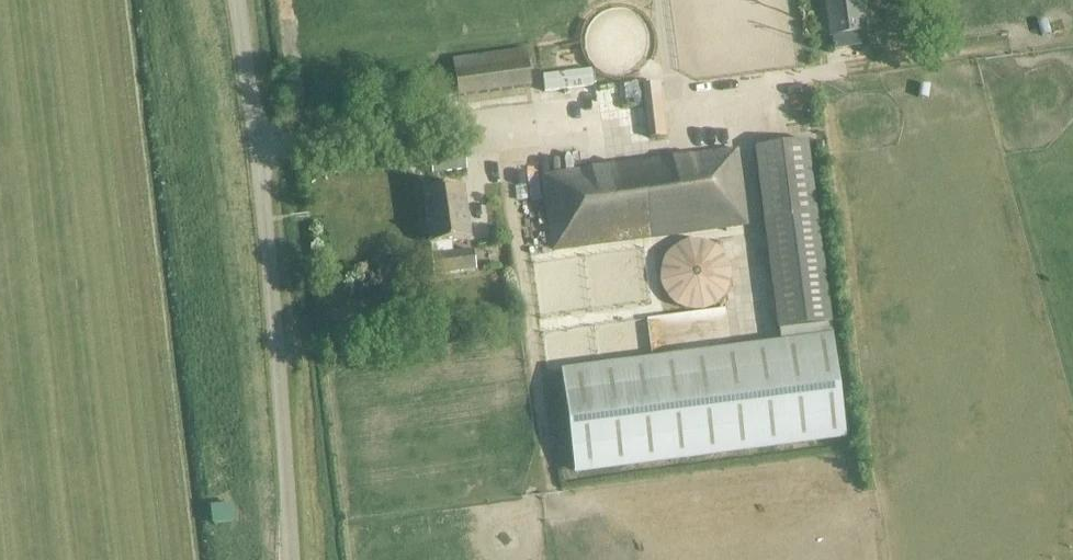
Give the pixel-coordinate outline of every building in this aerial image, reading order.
[(827,36),(829,50),(862,46),(860,32),(861,32),(858,0),(823,0),(827,36)] [(433,75),(436,99),(529,86),(524,49),(452,59),(454,72),(433,75)] [(589,71),(542,76),(543,92),(591,87),(589,71)] [(666,138),(660,84),(642,86),(648,139),(666,138)] [(537,93),(517,96),(518,107),(538,105),(537,93)] [(778,330),(830,323),(805,141),(753,148),(778,330)] [(466,145),(431,150),(434,171),(469,167),(466,145)] [(637,163),(646,238),(744,224),(734,150),(637,163)] [(551,250),(646,238),(637,163),(541,176),(551,250)] [(467,238),(461,186),(420,191),(428,248),(430,248),(434,278),(472,273),(469,251),(450,253),(449,241),(467,238)] [(729,278),(728,271),(726,264),(723,258),(718,253),(714,249),(707,245),(696,243),(688,244),(682,245),(677,248),(671,252),(666,258),(663,264),(661,271),(660,277),(661,284),(663,291),(666,296),(671,302),(675,306),(680,309),(687,311),(694,312),(701,311),(708,309),(714,306),(719,302),(723,296),(726,291),(728,285),(729,278)] [(570,253),(553,256),(557,290),(574,287),(570,253)] [(443,311),(445,330),(459,329),(457,310),(443,311)] [(831,339),(559,375),(571,471),(843,435),(831,339)] [(234,480),(215,481),(216,493),(235,491),(234,480)] [(230,505),(212,506),(213,524),(232,523),(230,505)] [(229,541),(227,528),(212,529),(213,535),(209,536),(211,546),(215,546),(215,543),(229,541)]
